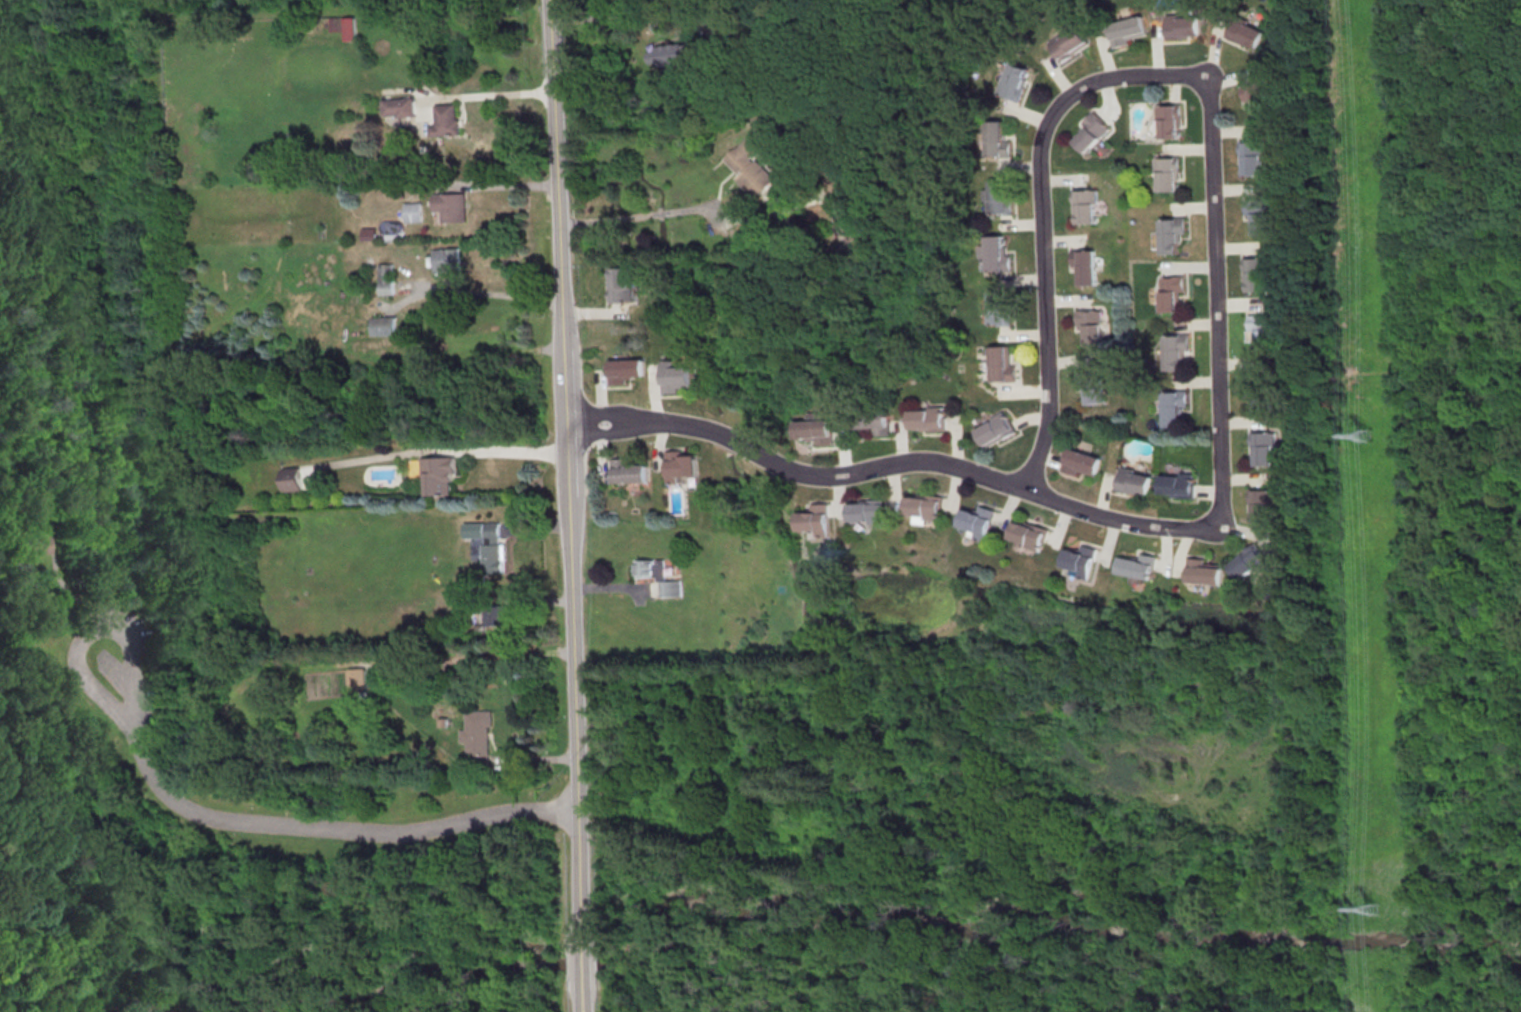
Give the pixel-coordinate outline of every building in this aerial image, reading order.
[(1106,23),(1139,15),(1144,35),(1126,39),(1128,45),(1111,49),(1106,29),(1108,29),(1106,23)] [(1198,15),(1164,15),(1164,38),(1198,38),(1198,15)] [(1264,32),(1233,17),(1224,36),(1254,51),(1264,32)] [(357,41),(356,18),(330,18),(330,31),(345,31),(345,41),(357,41)] [(1060,36),(1076,26),(1088,44),(1059,63),(1046,43),(1059,35),(1060,36)] [(651,46),(652,67),(700,63),(699,42),(651,46)] [(1018,102),(1030,69),(1008,62),(996,95),(1018,102)] [(1239,86),(1241,103),(1250,102),(1253,120),(1270,118),(1265,82),(1239,86)] [(383,100),(415,98),(416,107),(416,117),(397,118),(397,116),(384,117),(383,100)] [(437,105),(458,104),(459,120),(462,120),(463,135),(432,137),(431,126),(438,126),(437,105)] [(1159,140),(1158,119),(1155,119),(1155,105),(1179,105),(1179,128),(1176,128),(1176,140),(1159,140)] [(1081,122),(1092,110),(1103,121),(1102,122),(1108,128),(1084,153),(1071,140),(1085,126),(1081,122)] [(985,122),(986,157),(996,157),(996,159),(1010,158),(1010,141),(1005,141),(1004,121),(985,122)] [(727,160),(750,137),(762,149),(752,159),(755,162),(757,159),(776,178),(763,191),(757,198),(738,179),(742,174),(727,160)] [(1271,175),(1271,139),(1239,139),(1239,175),(1271,175)] [(813,151),(828,145),(835,164),(833,164),(839,180),(843,179),(849,196),(831,202),(828,194),(813,151)] [(1153,158),(1177,158),(1177,173),(1177,181),(1174,181),(1174,191),(1156,192),(1156,173),(1153,173),(1153,158)] [(988,181),(990,216),(1000,216),(1000,218),(1014,217),(1013,201),(1009,201),(1008,180),(988,181)] [(393,184),(406,184),(406,190),(406,198),(393,198),(393,184)] [(1072,192),(1095,191),(1095,204),(1092,204),(1093,225),(1075,226),(1075,215),(1073,215),(1072,192)] [(434,194),(468,193),(469,222),(444,223),(443,211),(435,211),(434,194)] [(1242,198),(1266,197),(1268,234),(1251,235),(1250,214),(1243,215),(1242,198)] [(406,203),(423,203),(424,222),(407,223),(406,203)] [(1160,255),(1159,218),(1182,217),(1183,234),(1178,234),(1179,242),(1176,242),(1177,254),(1160,255)] [(845,240),(856,240),(856,221),(845,221),(845,240)] [(983,236),(985,271),(995,271),(995,273),(1009,272),(1008,255),(1004,255),(1003,235),(983,236)] [(435,250),(461,248),(463,272),(437,274),(435,250)] [(1069,251),(1092,249),(1094,286),(1077,287),(1077,266),(1070,267),(1069,251)] [(1240,293),(1266,293),(1265,258),(1240,258),(1240,293)] [(381,265),(395,265),(396,287),(396,295),(381,296),(381,265)] [(613,266),(632,265),(633,286),(635,286),(636,301),(620,301),(612,302),(611,287),(614,287),(613,266)] [(1158,313),(1157,276),(1180,275),(1181,292),(1177,292),(1177,300),(1174,300),(1175,312),(1158,313)] [(1009,326),(1009,292),(985,292),(985,326),(1009,326)] [(1074,309),(1097,308),(1099,345),(1082,346),(1081,325),(1074,326),(1074,309)] [(1246,314),(1270,313),(1271,350),(1255,351),(1254,330),(1247,331),(1246,314)] [(373,318),(396,317),(397,336),(374,336),(373,318)] [(1163,372),(1162,335),(1185,334),(1186,351),(1181,351),(1182,359),(1179,359),(1180,371),(1163,372)] [(987,346),(989,381),(998,381),(998,383),(1013,382),(1012,366),(1008,366),(1007,345),(987,346)] [(612,360),(646,359),(646,375),(627,376),(627,384),(611,385),(611,375),(612,375),(612,360)] [(664,360),(665,393),(681,393),(681,388),(695,388),(695,366),(675,366),(675,360),(664,360)] [(1072,370),(1095,367),(1100,404),(1084,406),(1081,386),(1074,387),(1072,370)] [(1246,374),(1270,373),(1271,388),(1267,388),(1268,408),(1251,408),(1250,387),(1246,388),(1246,374)] [(1162,428),(1160,391),(1184,390),(1185,406),(1180,407),(1180,415),(1178,415),(1178,427),(1162,428)] [(852,412),(864,411),(864,404),(875,403),(876,411),(886,410),(887,421),(888,421),(889,436),(873,437),(873,431),(864,432),(864,428),(852,428),(852,412)] [(907,410),(927,410),(927,407),(940,407),(941,417),(943,417),(943,431),(919,432),(919,428),(907,429),(907,410)] [(1013,432),(1002,411),(972,428),(983,448),(1013,432)] [(797,421),(809,420),(809,413),(820,413),(820,420),(831,420),(832,430),(833,430),(834,445),(818,446),(818,441),(809,441),(809,437),(797,438),(797,421)] [(1250,431),(1275,431),(1275,446),(1271,447),(1271,466),(1254,466),(1254,445),(1250,445),(1250,431)] [(1064,446),(1099,458),(1093,477),(1075,471),(1073,476),(1056,471),(1064,446)] [(669,451),(670,485),(682,484),(681,477),(699,476),(699,454),(685,455),(685,451),(669,451)] [(421,459),(457,458),(457,474),(453,475),(454,481),(451,482),(451,496),(426,497),(425,475),(422,475),(421,459)] [(613,459),(630,459),(630,465),(650,464),(650,482),(616,483),(615,468),(614,468),(613,459)] [(1119,467),(1133,470),(1133,472),(1151,476),(1147,495),(1137,492),(1136,495),(1113,490),(1115,477),(1117,477),(1119,467)] [(281,472),(300,470),(301,480),(302,492),(283,494),(281,472)] [(1178,474),(1192,475),(1191,485),(1193,485),(1192,499),(1167,498),(1168,494),(1157,493),(1158,475),(1178,476),(1178,474)] [(1248,488),(1272,488),(1273,503),(1269,503),(1269,523),(1252,523),(1252,502),(1248,502),(1248,488)] [(941,497),(940,512),(937,512),(936,521),(923,520),(923,516),(904,514),(905,496),(908,497),(910,494),(941,497)] [(884,500),(885,514),(882,515),(883,524),(869,525),(869,521),(850,521),(849,504),(851,504),(853,501),(884,500)] [(813,504),(829,504),(830,537),(819,537),(819,529),(800,530),(799,512),(813,511),(813,504)] [(961,508),(974,513),(976,506),(993,511),(982,542),(971,539),(974,532),(955,525),(961,508)] [(1045,530),(1041,543),(1039,542),(1036,551),(1023,547),(1024,544),(1006,538),(1011,521),(1014,522),(1016,520),(1045,530)] [(464,523),(500,522),(500,530),(501,543),(503,543),(504,572),(484,572),(483,546),(489,545),(488,536),(464,537),(464,523)] [(1063,548),(1076,552),(1078,544),(1095,549),(1087,581),(1076,578),(1078,571),(1058,566),(1063,548)] [(1267,563),(1255,545),(1227,564),(1240,582),(1267,563)] [(1139,554),(1155,557),(1152,572),(1150,572),(1148,580),(1115,573),(1118,557),(1138,561),(1139,554)] [(1187,558),(1184,582),(1220,585),(1222,566),(1202,564),(1203,560),(1187,558)] [(636,561),(665,560),(665,581),(682,581),(682,597),(660,598),(660,590),(660,583),(658,583),(658,578),(637,579),(636,561)] [(456,596),(471,595),(471,602),(472,612),(457,612),(456,596)] [(486,606),(508,605),(509,625),(486,626),(486,606)] [(465,712),(493,711),(493,726),(489,726),(490,760),(491,771),(467,772),(466,742),(461,743),(460,730),(466,729),(465,712)]
